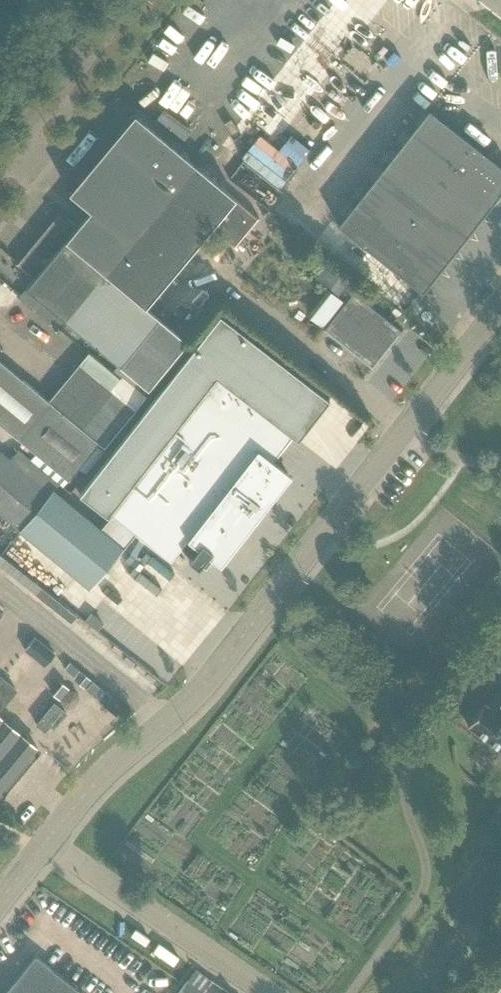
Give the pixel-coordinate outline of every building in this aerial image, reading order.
[(500,187),(500,166),(428,108),(338,223),(421,289),(500,187)] [(195,164),(133,112),(68,191),(89,209),(74,228),(57,214),(17,263),(33,277),(25,288),(147,389),(186,341),(144,306),(211,226),(234,244),(257,216),(194,165),(195,164)] [(350,280),(324,259),(312,275),(327,287),(307,313),(323,326),(352,289),(346,285),(350,280)] [(409,286),(394,275),(388,283),(402,295),(409,286)] [(372,365),(401,328),(353,290),(324,327),(372,365)] [(329,401),(219,314),(79,494),(107,515),(110,512),(115,516),(104,530),(54,490),(22,531),(93,589),(135,535),(139,538),(128,553),(135,559),(146,544),(171,563),(180,550),(191,559),(188,562),(199,570),(201,567),(203,568),(209,560),(207,559),(209,556),(221,566),(248,532),(249,533),(265,513),(263,512),(290,478),(272,464),(293,438),(297,442),(329,401)] [(139,394),(88,351),(48,401),(0,362),(0,425),(68,481),(139,394)] [(22,530),(54,490),(59,485),(17,451),(9,461),(0,454),(0,513),(22,530)] [(70,626),(76,620),(57,603),(52,609),(70,626)] [(53,651),(34,636),(24,649),(43,664),(53,651)] [(80,669),(69,661),(64,668),(74,676),(80,669)] [(140,663),(129,677),(152,696),(163,683),(140,663)] [(92,679),(80,669),(74,676),(73,678),(85,688),(92,679)] [(17,689),(0,675),(0,710),(17,689)] [(105,689),(92,679),(85,689),(98,699),(105,689)] [(489,706),(484,702),(467,724),(500,749),(500,688),(489,706)] [(105,689),(97,699),(105,706),(113,696),(105,689)] [(190,840),(270,715),(235,692),(154,817),(190,840)] [(323,773),(348,732),(303,704),(248,793),(249,800),(248,800),(257,806),(238,808),(244,812),(247,836),(238,837),(232,847),(245,855),(245,851),(254,850),(263,836),(250,828),(277,825),(308,775),(323,773)] [(1,794),(38,749),(0,718),(0,793),(1,794)] [(271,875),(329,913),(364,859),(321,831),(300,865),(284,854),(271,875)] [(35,955),(5,992),(83,992),(35,955)] [(202,991),(187,979),(177,992),(200,992),(202,991)]
